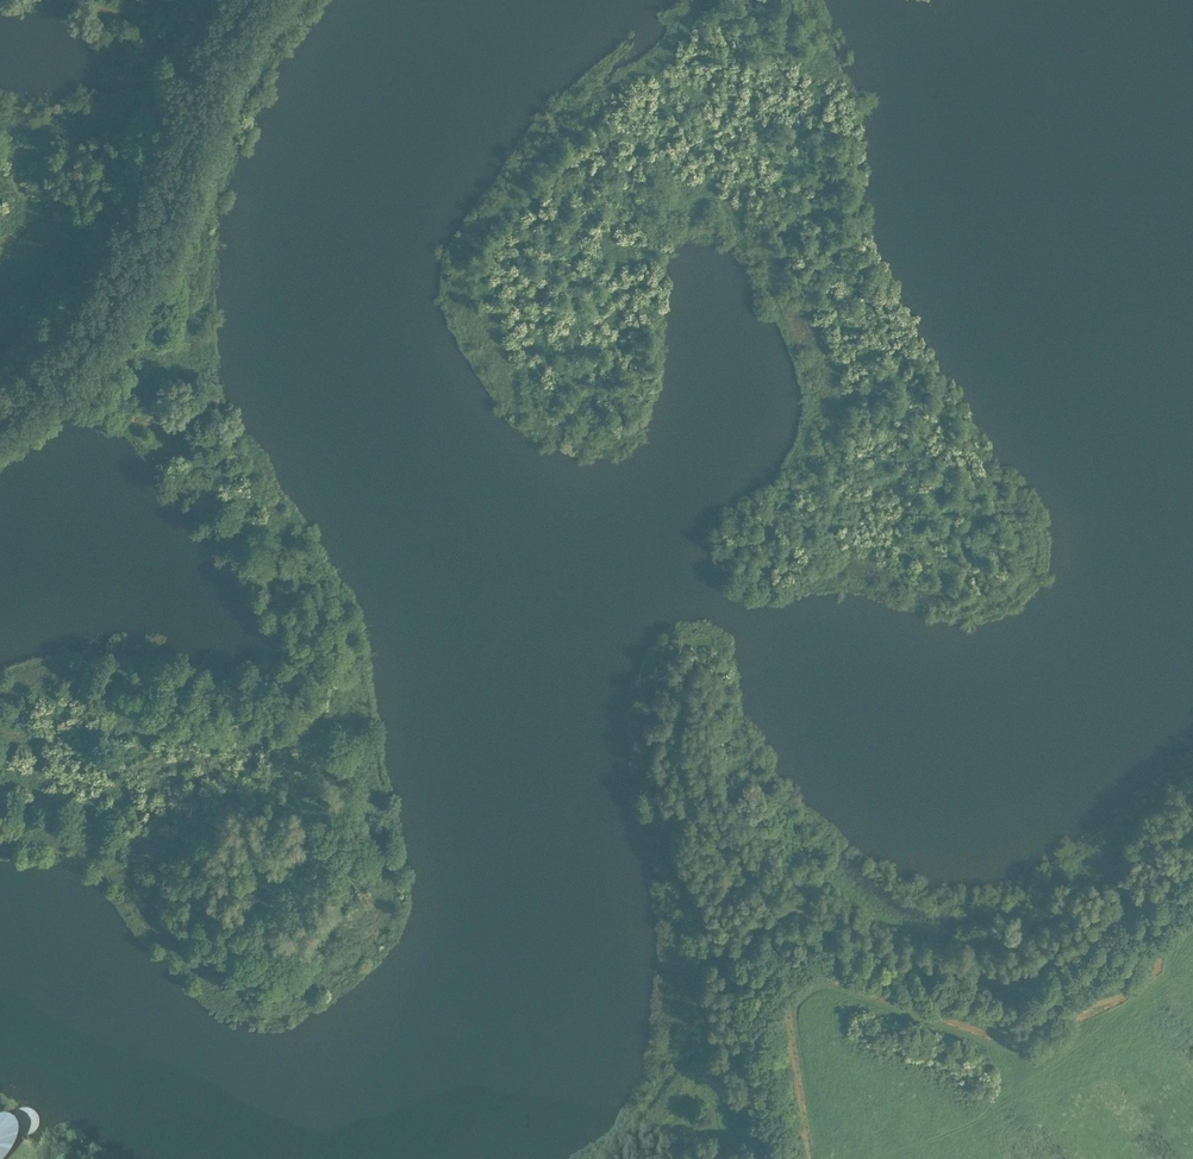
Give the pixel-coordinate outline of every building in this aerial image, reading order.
[(12,1154),(18,1144),(18,1135),(13,1126),(4,1122),(0,1122),(0,1158),(8,1158),(12,1154)]
